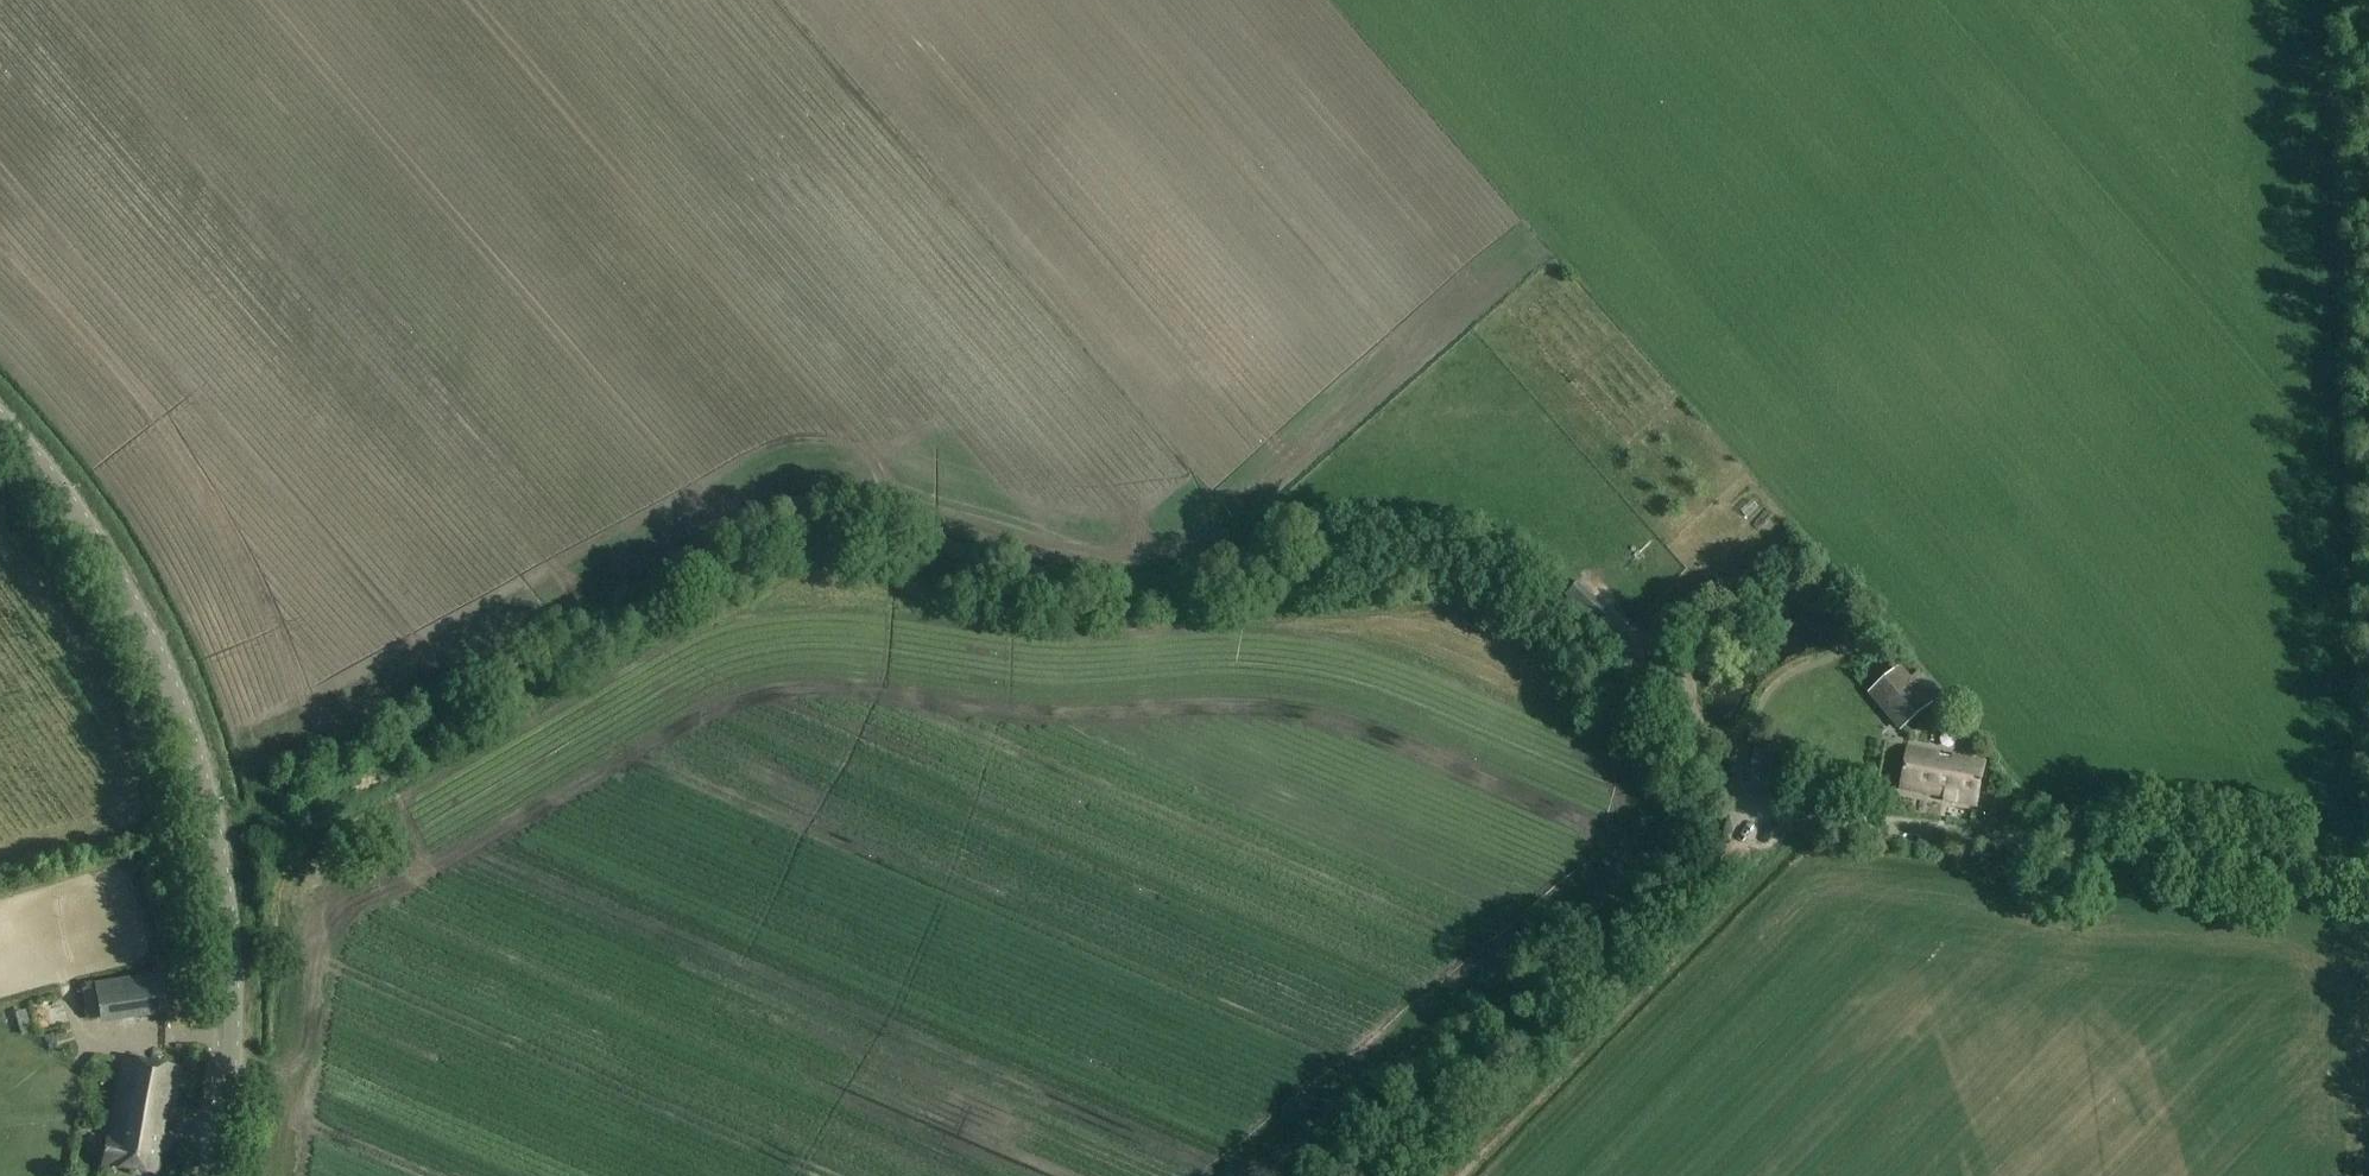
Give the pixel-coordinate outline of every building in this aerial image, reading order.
[(1578,582),(1566,595),(1597,624),(1609,612),(1578,582)] [(1902,729),(1931,705),(1900,668),(1871,693),(1902,729)] [(1976,804),(1984,762),(1907,748),(1900,787),(1956,797),(1956,801),(1976,804)] [(1941,815),(1944,799),(1865,786),(1863,802),(1941,815)] [(100,1023),(166,1014),(160,974),(95,984),(100,1023)] [(179,1069),(124,1060),(109,1140),(106,1140),(101,1167),(149,1175),(155,1175),(160,1153),(166,1154),(168,1137),(162,1136),(165,1120),(170,1121),(179,1069)]
